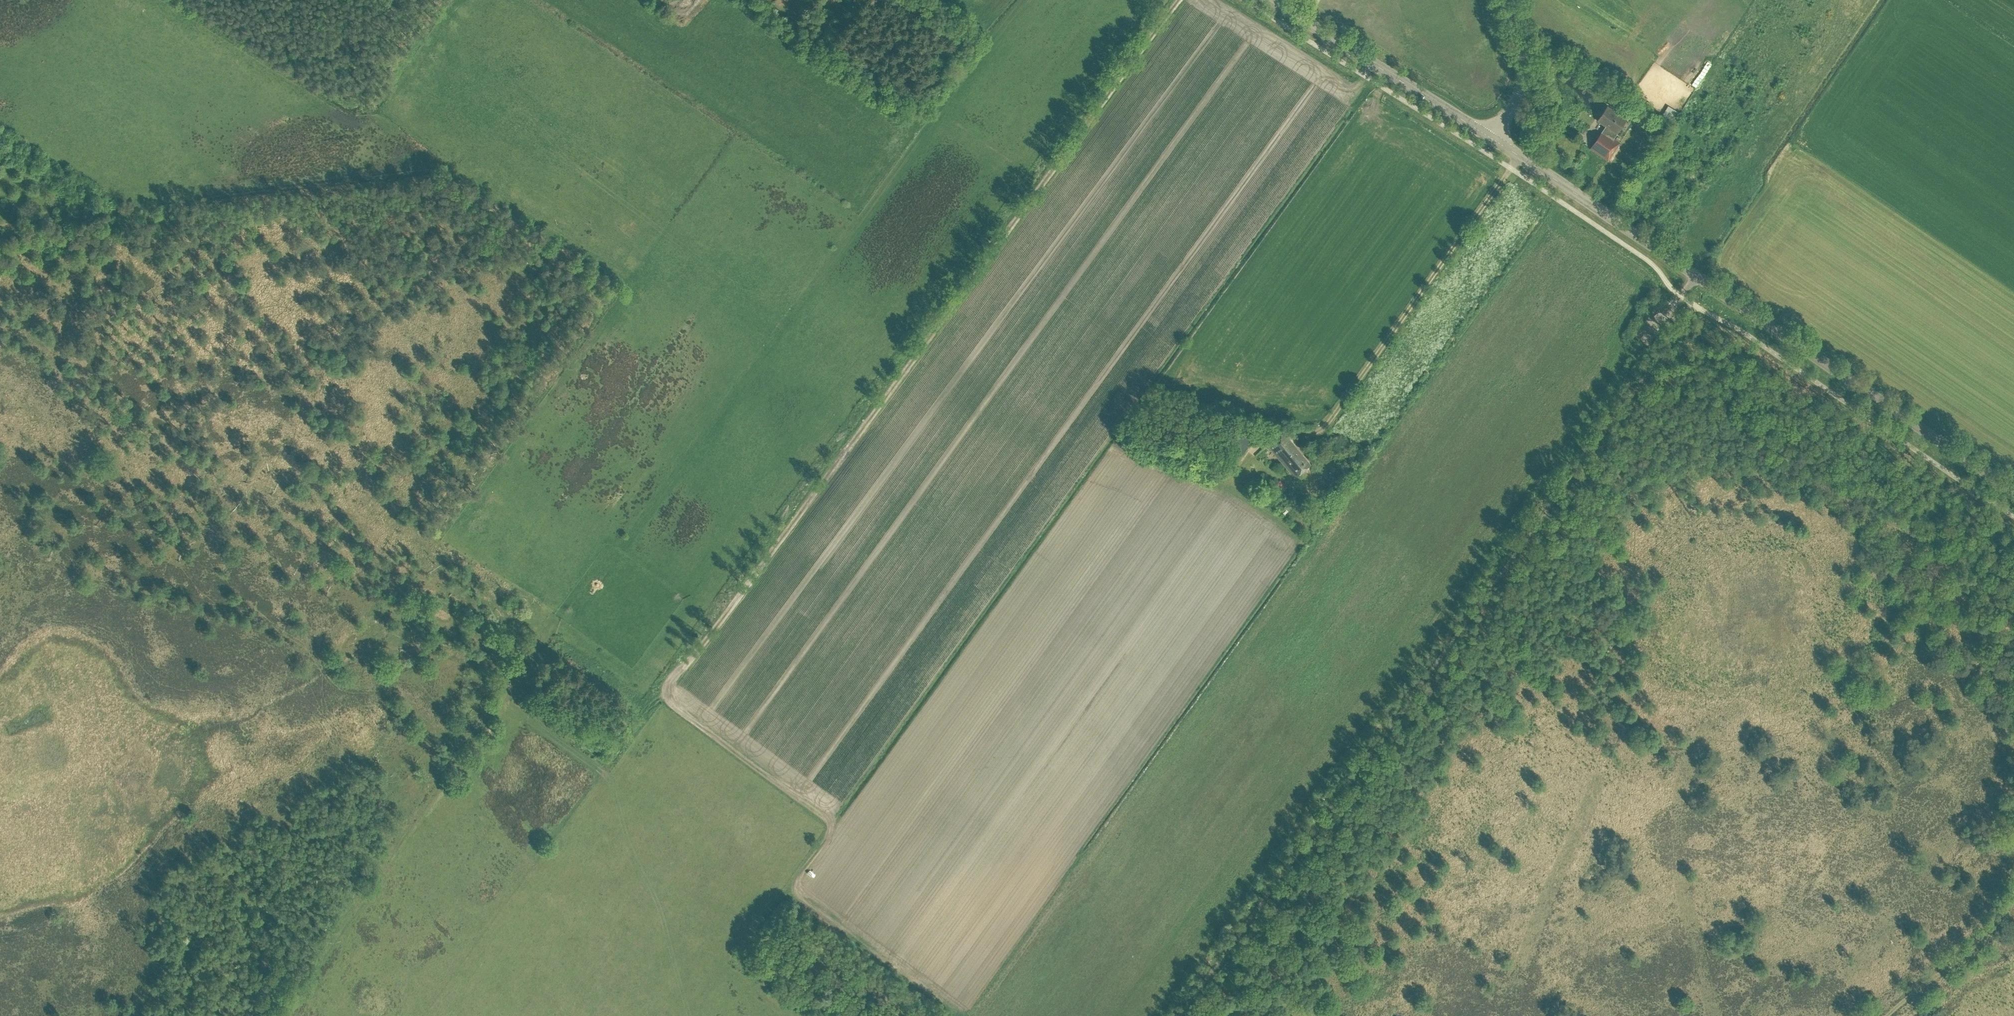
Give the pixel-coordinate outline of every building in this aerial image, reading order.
[(1627,118),(1618,112),(1607,105),(1597,120),(1606,126),(1602,131),(1591,148),(1608,160),(1620,143),(1613,138),(1627,118)] [(1674,105),(1669,114),(1681,121),(1686,112),(1674,105)] [(1562,132),(1560,141),(1572,144),(1574,135),(1562,132)] [(1592,163),(1596,156),(1579,146),(1575,153),(1592,163)] [(1213,421),(1216,411),(1207,409),(1204,419),(1213,421)] [(1243,455),(1256,436),(1239,425),(1226,444),(1243,455)] [(1295,477),(1310,464),(1285,433),(1269,446),(1295,477)]
